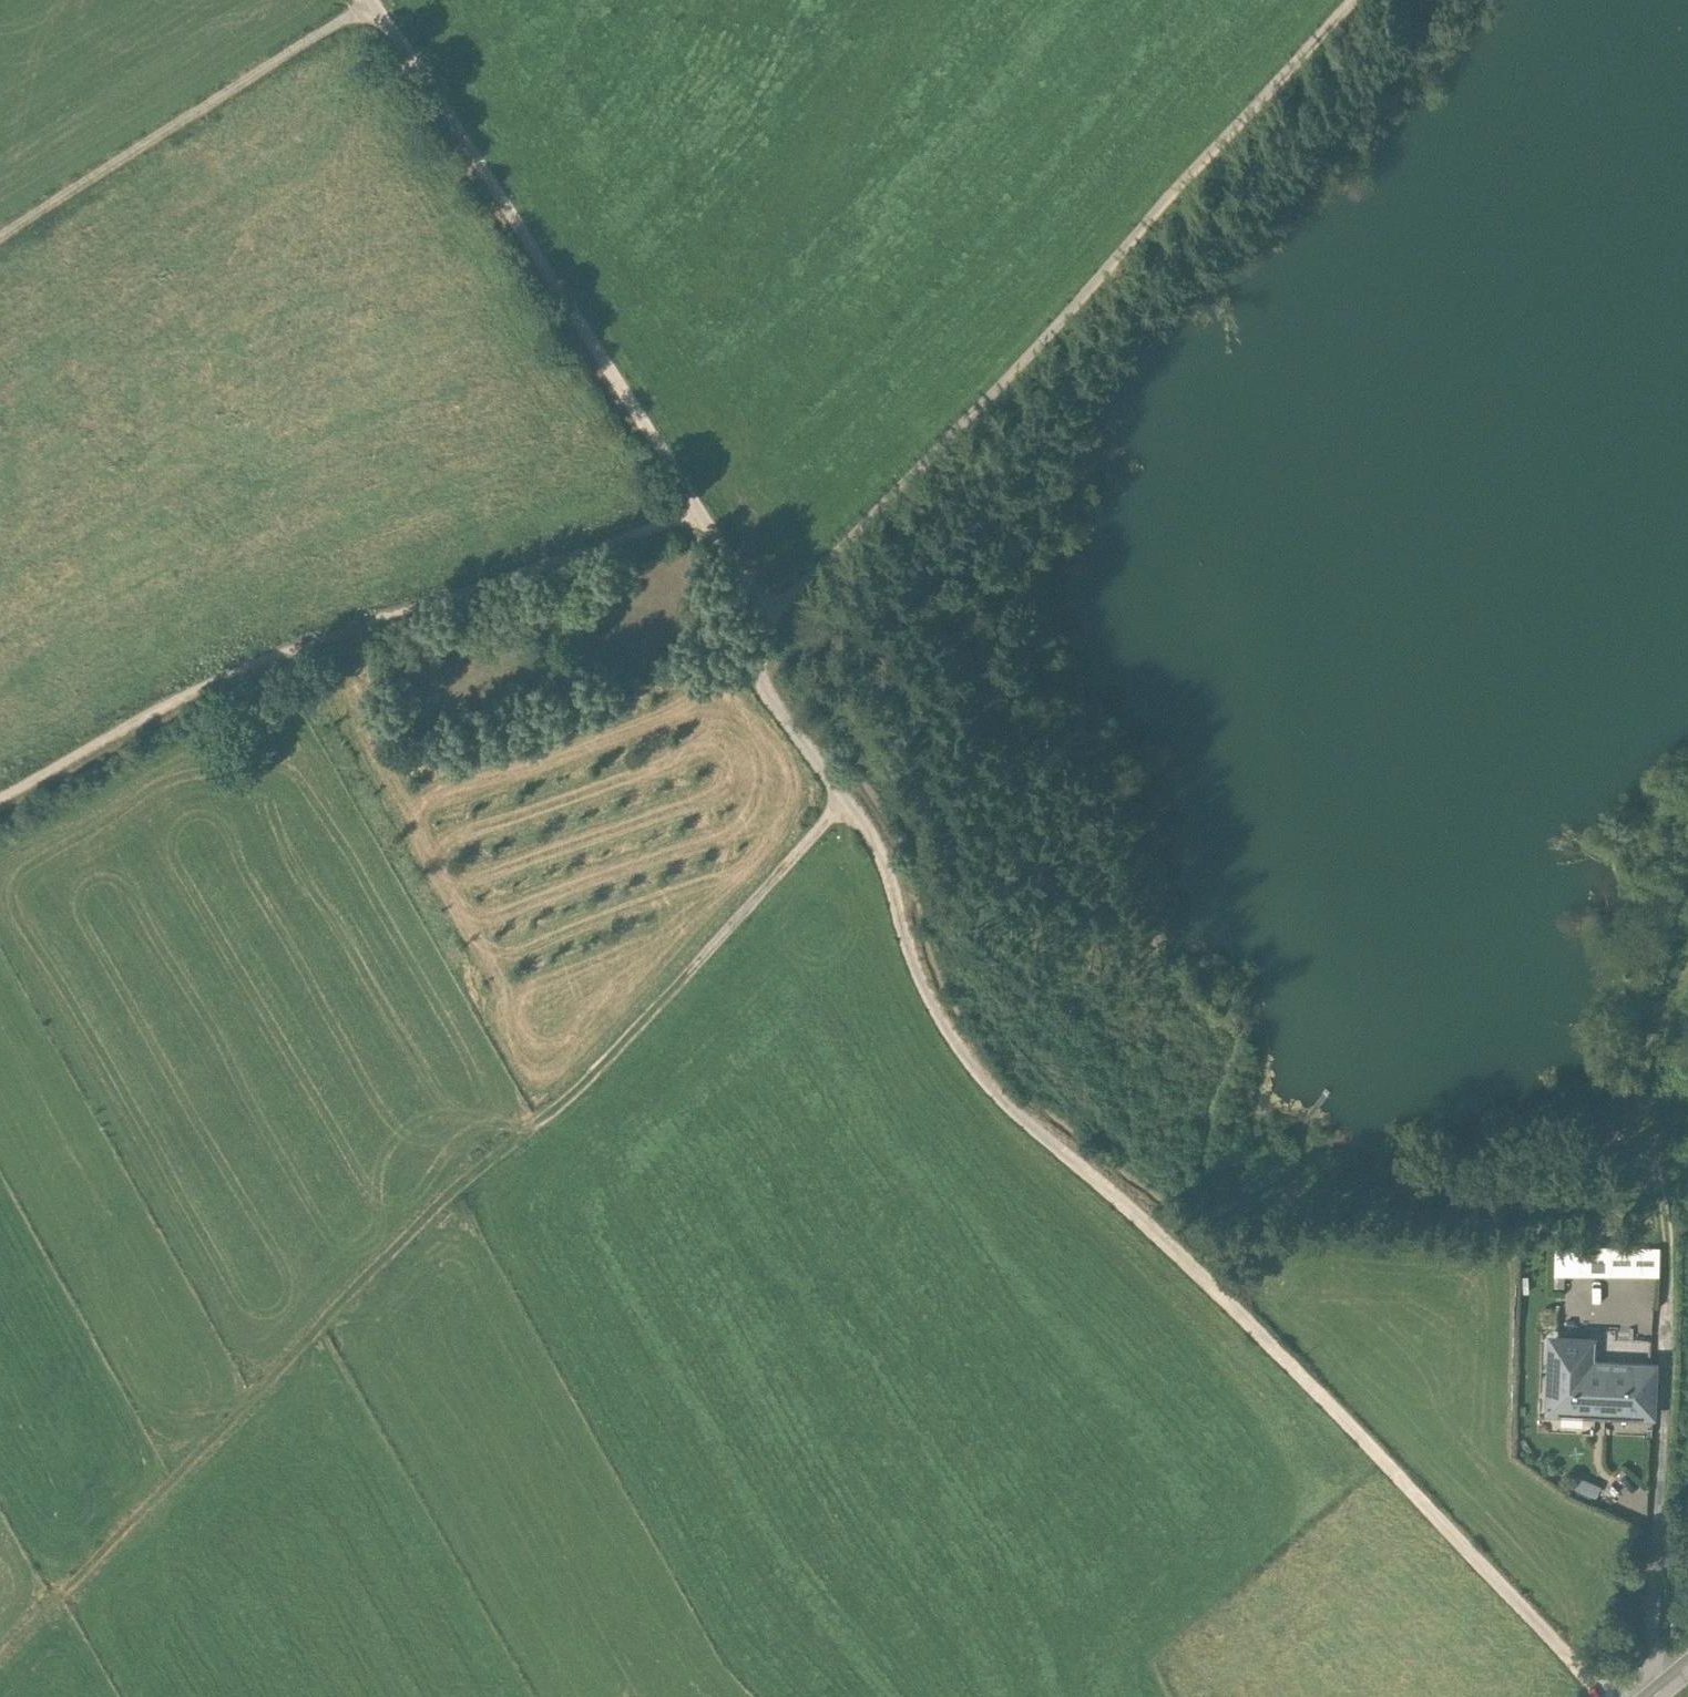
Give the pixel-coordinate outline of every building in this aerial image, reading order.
[(1582,1246),(1567,1246),(1566,1270),(1581,1270),(1582,1246)] [(1583,1250),(1583,1276),(1637,1276),(1637,1250),(1583,1250)] [(1630,1342),(1561,1340),(1558,1415),(1627,1417),(1630,1342)] [(1579,1473),(1573,1489),(1595,1499),(1602,1483),(1579,1473)]
